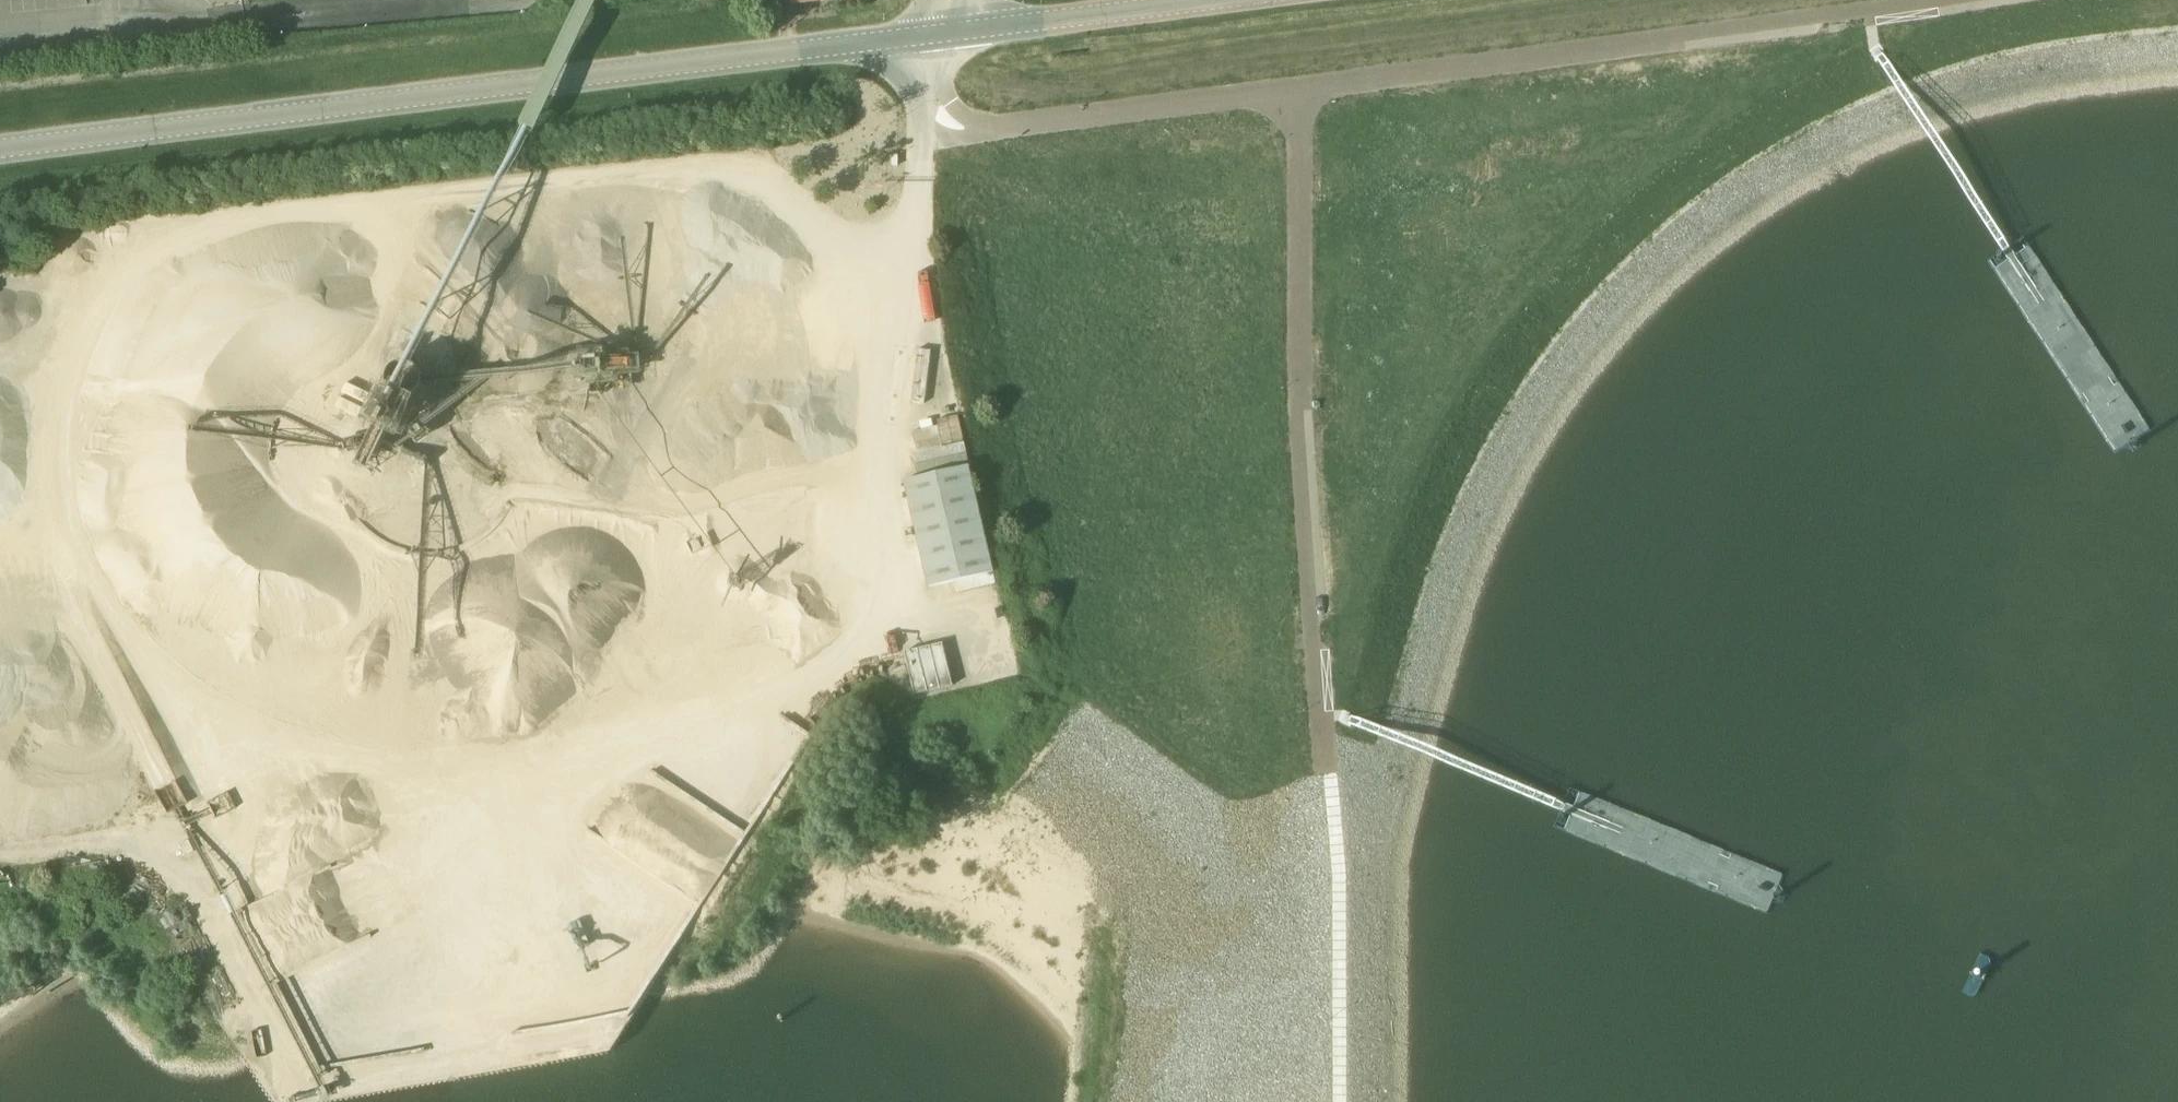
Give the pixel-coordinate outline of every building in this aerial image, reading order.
[(928,587),(993,573),(968,466),(966,456),(916,468),(918,477),(904,481),(928,587)] [(915,695),(954,686),(944,643),(905,652),(915,695)]
